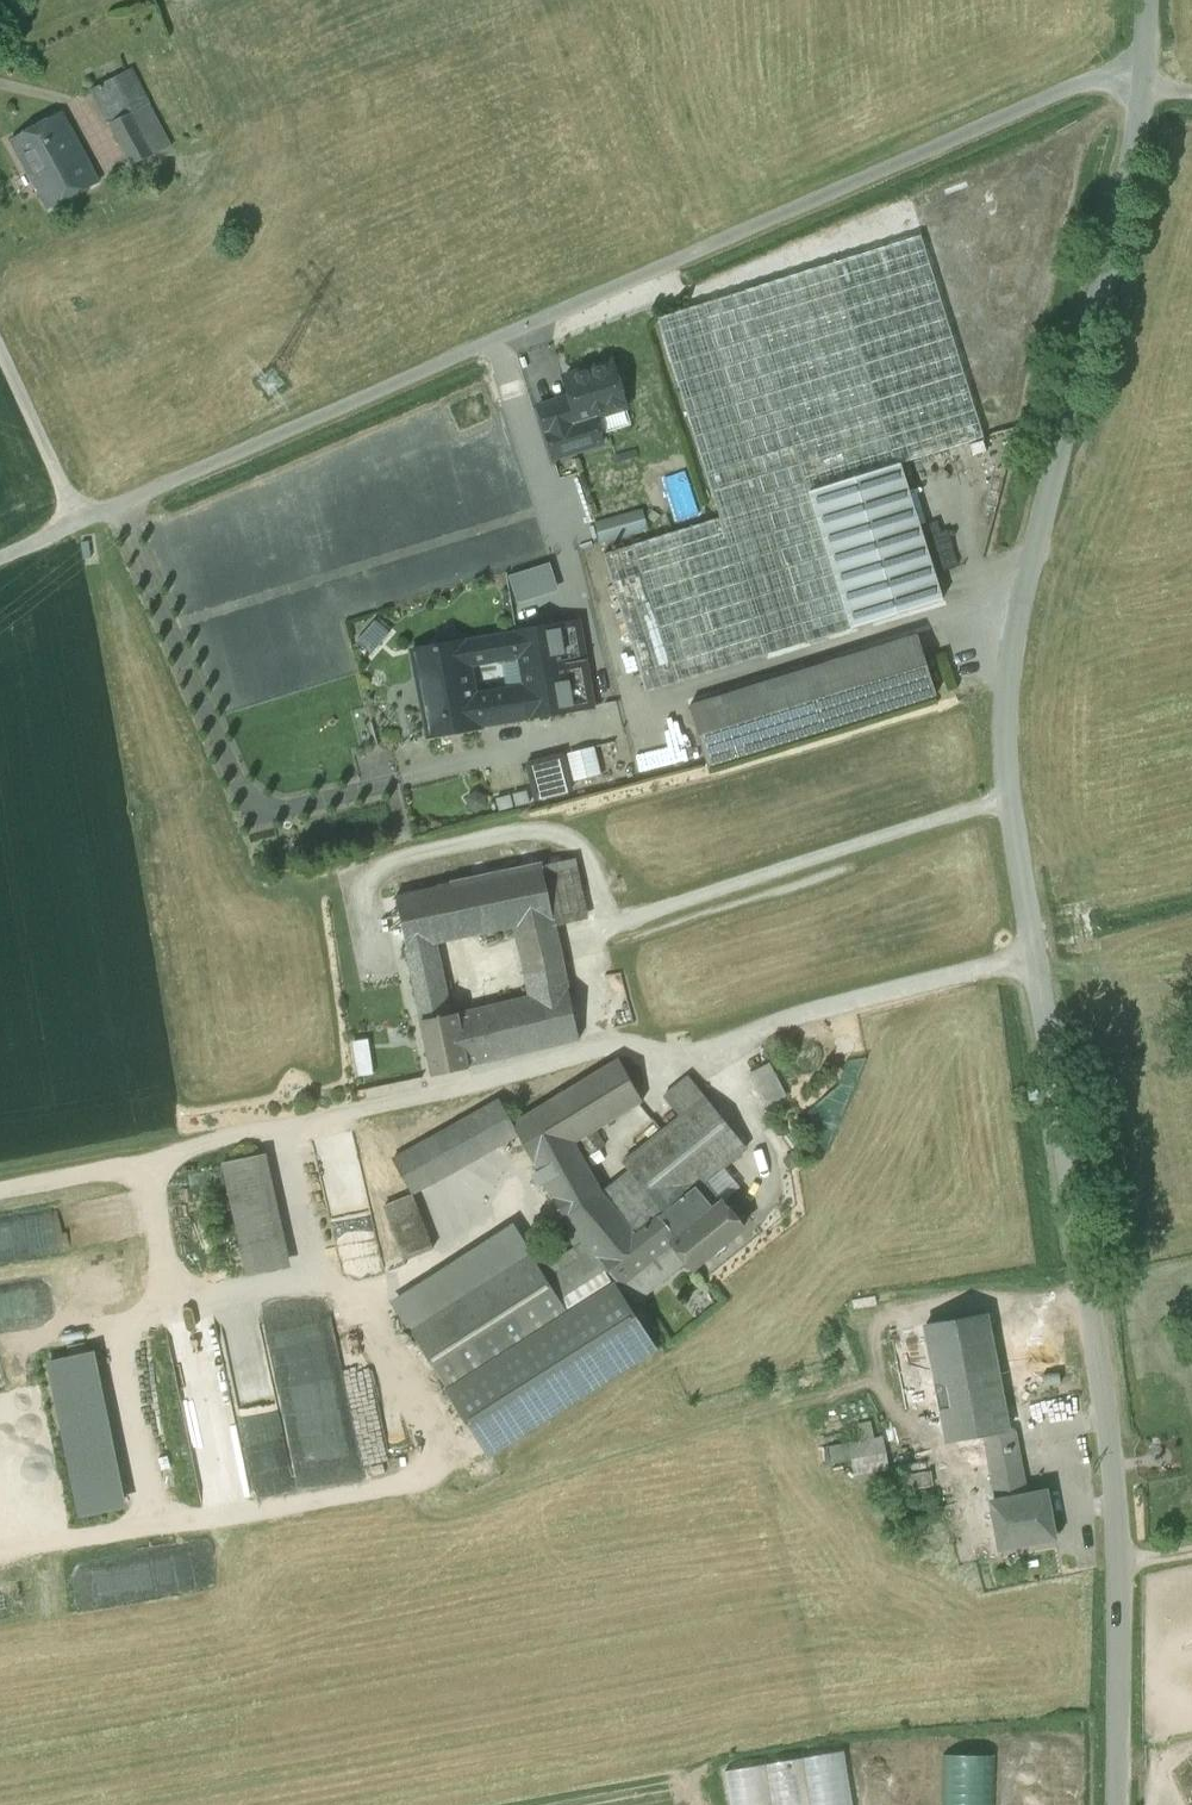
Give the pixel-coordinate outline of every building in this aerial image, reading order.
[(127,115),(148,103),(129,67),(108,78),(127,115)] [(127,115),(110,124),(132,166),(170,146),(148,103),(127,115)] [(62,112),(11,139),(49,210),(100,182),(62,112)] [(920,236),(657,318),(720,518),(809,492),(900,463),(900,464),(983,437),(920,236)] [(613,363),(564,378),(570,398),(576,418),(593,413),(594,416),(626,406),(620,386),(624,380),(620,368),(613,366),(613,363)] [(576,418),(570,398),(537,407),(553,458),(603,443),(594,416),(593,413),(576,418)] [(900,463),(809,492),(851,628),(942,600),(900,464),(900,463)] [(720,518),(718,519),(603,555),(646,692),(851,628),(809,492),(720,518)] [(642,508),(608,514),(612,534),(645,528),(642,508)] [(502,556),(506,571),(538,562),(534,547),(502,556)] [(505,573),(512,601),(555,589),(548,562),(505,573)] [(510,601),(512,620),(531,618),(529,599),(510,601)] [(353,639),(368,655),(390,634),(374,618),(353,639)] [(579,621),(514,631),(515,633),(519,659),(524,688),(529,718),(594,708),(579,621)] [(464,640),(412,650),(428,737),(481,728),(481,727),(475,696),(470,668),(519,659),(515,633),(465,642),(464,640)] [(917,635),(689,706),(707,766),(936,695),(917,635)] [(524,688),(475,696),(481,727),(529,719),(529,718),(524,688)] [(592,744),(564,751),(572,780),(599,772),(592,744)] [(562,755),(527,764),(535,799),(571,790),(562,755)] [(537,841),(406,867),(411,894),(543,867),(537,841)] [(564,862),(543,867),(554,917),(556,924),(577,919),(564,862)] [(515,925),(554,917),(543,867),(411,894),(400,896),(410,947),(432,943),(515,925)] [(554,917),(515,925),(532,999),(488,1009),(498,1059),(582,1040),(556,924),(554,917)] [(432,943),(410,947),(425,1020),(445,1016),(449,1000),(438,953),(432,943)] [(460,1016),(459,1013),(445,1016),(425,1020),(437,1076),(471,1069),(470,1066),(498,1059),(488,1009),(460,1016)] [(365,1037),(349,1040),(355,1073),(371,1070),(365,1037)] [(512,1123),(511,1124),(518,1135),(535,1166),(577,1140),(644,1099),(620,1058),(512,1123)] [(763,1105),(784,1096),(767,1061),(747,1070),(763,1105)] [(688,1076),(663,1097),(680,1117),(705,1097),(688,1076)] [(746,1148),(705,1097),(680,1117),(662,1131),(704,1182),(746,1148)] [(501,1099),(417,1146),(436,1180),(518,1135),(511,1124),(512,1123),(501,1099)] [(655,1122),(642,1133),(649,1142),(622,1163),(629,1171),(563,1216),(566,1220),(584,1243),(607,1270),(620,1286),(676,1242),(674,1240),(721,1202),(704,1182),(662,1131),(655,1122)] [(577,1140),(535,1166),(555,1202),(596,1176),(577,1140)] [(417,1146),(392,1160),(411,1194),(436,1180),(417,1146)] [(259,1156),(224,1164),(248,1276),(283,1268),(259,1156)] [(411,1194),(385,1204),(404,1259),(431,1249),(411,1194)] [(129,1239),(123,1197),(0,1216),(0,1258),(129,1239)] [(721,1202),(674,1240),(676,1242),(690,1260),(686,1262),(692,1269),(743,1227),(722,1202),(721,1202)] [(676,1242),(620,1286),(635,1304),(686,1262),(690,1260),(676,1242)] [(584,1243),(541,1270),(560,1300),(607,1270),(584,1243)] [(530,1254),(410,1331),(448,1391),(569,1314),(560,1300),(541,1270),(530,1254)] [(13,1327),(8,1296),(0,1297),(0,1329),(13,1327)] [(1009,1430),(1005,1406),(987,1312),(931,1322),(953,1440),(970,1437),(986,1434),(1009,1430)] [(313,1354),(314,1317),(266,1316),(264,1352),(313,1354)] [(46,1357),(70,1514),(120,1506),(95,1349),(46,1357)] [(315,1360),(318,1472),(350,1471),(347,1359),(315,1360)] [(1050,1491),(1028,1494),(1013,1405),(1005,1406),(1009,1430),(986,1434),(991,1459),(1005,1546),(1058,1537),(1050,1491)] [(986,1434),(970,1437),(974,1462),(991,1459),(986,1434)] [(831,1448),(834,1467),(890,1457),(886,1438),(831,1448)] [(934,1471),(907,1476),(910,1493),(937,1488),(934,1471)] [(725,1771),(730,1804),(852,1804),(843,1751),(725,1771)] [(943,1755),(942,1804),(995,1804),(995,1756),(943,1755)]
